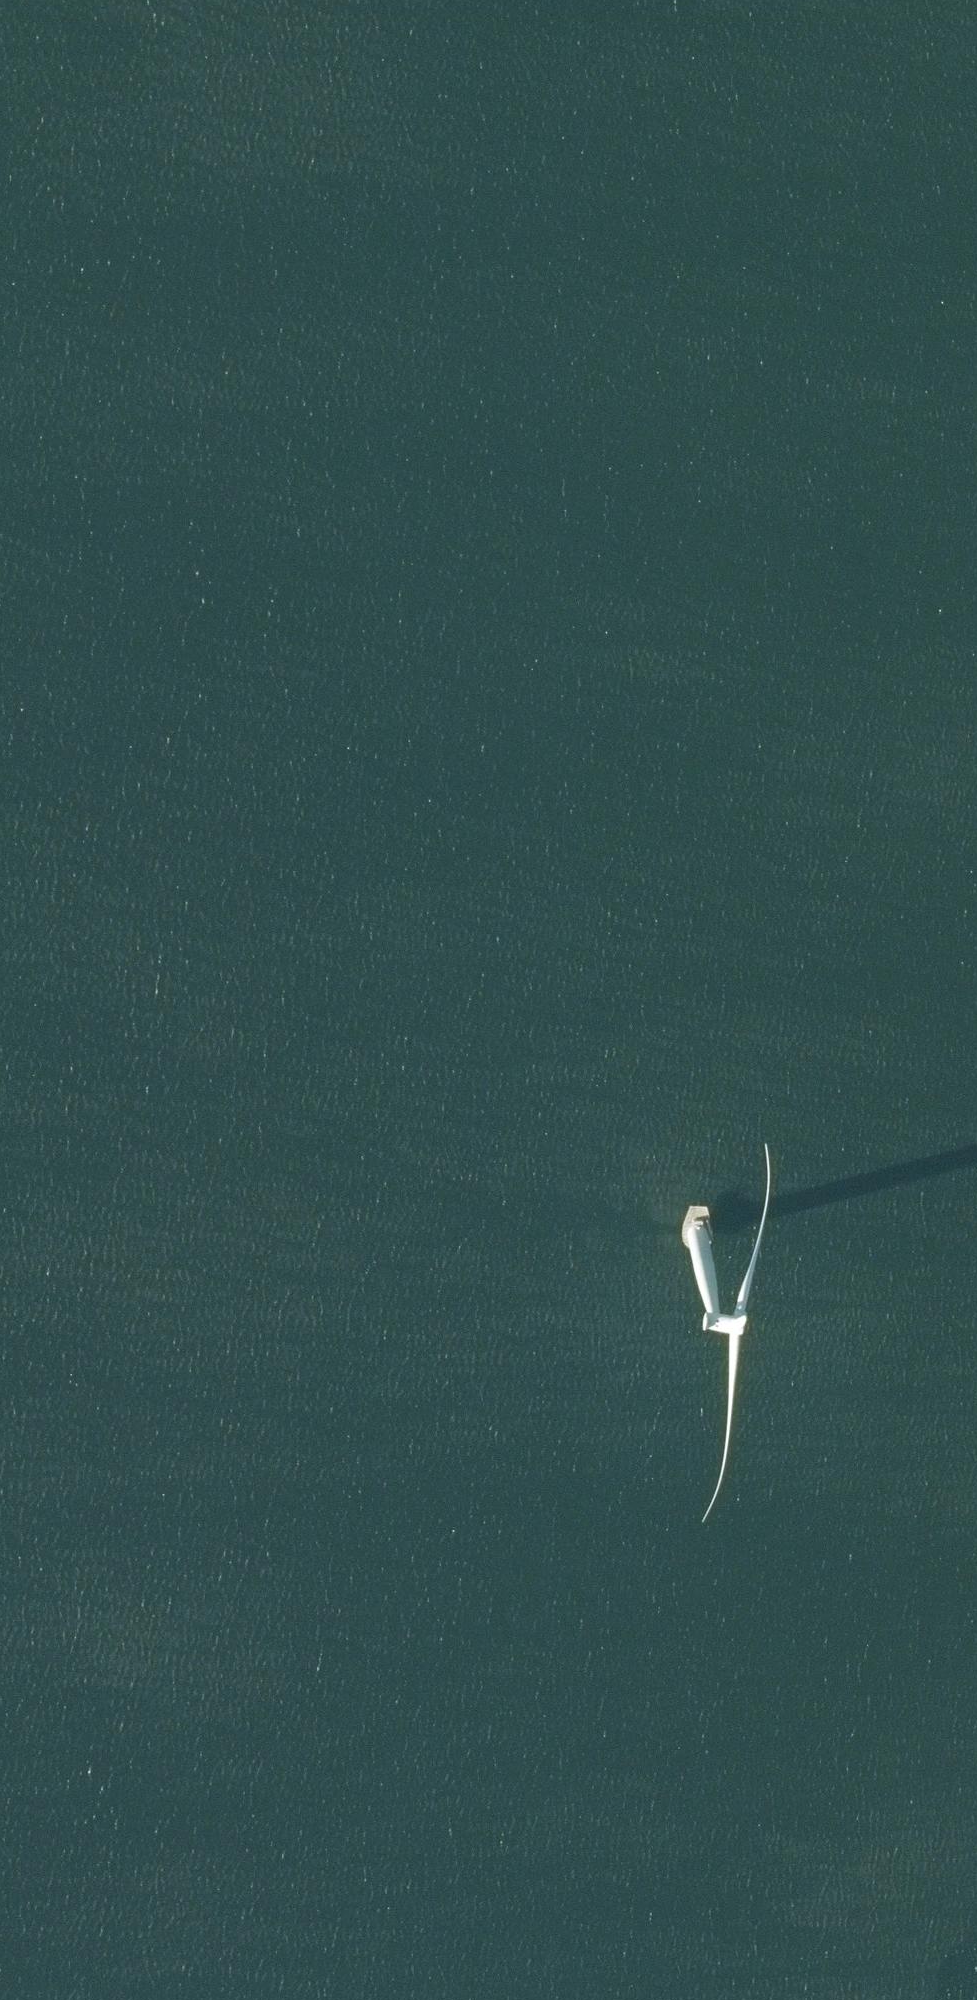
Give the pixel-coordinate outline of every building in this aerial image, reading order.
[(686,1234),(685,1239),(685,1244),(688,1248),(693,1250),(698,1249),(702,1247),(704,1243),(704,1238),(702,1234),(699,1231),(694,1230),(690,1231),(686,1234)]
